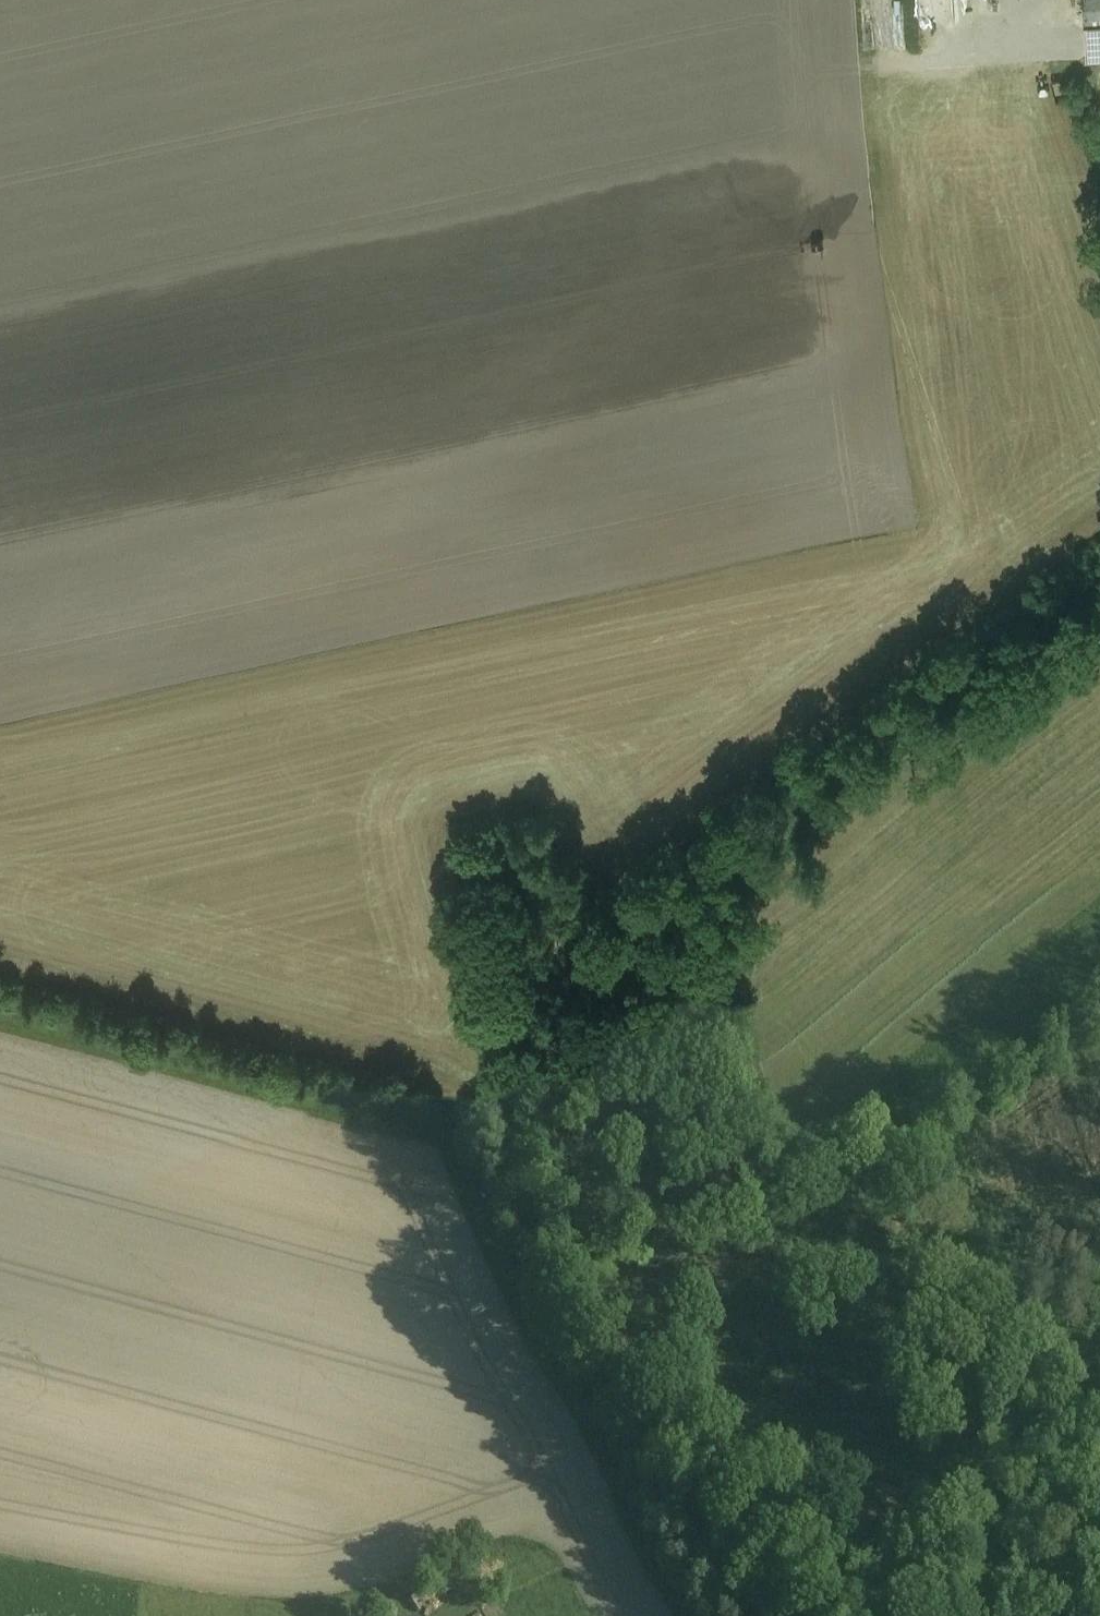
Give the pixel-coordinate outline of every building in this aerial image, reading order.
[(1084,29),(1099,28),(1099,0),(1083,0),(1084,29)]
